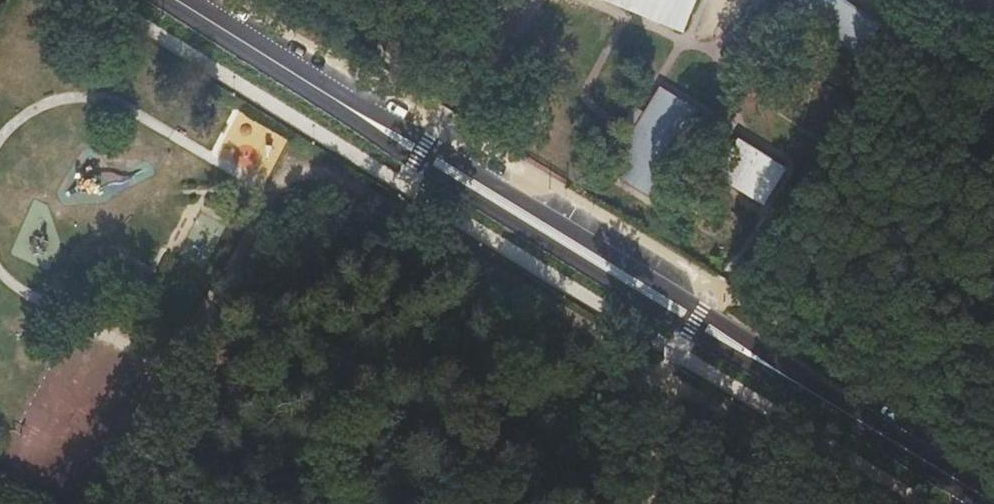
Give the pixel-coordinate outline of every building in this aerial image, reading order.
[(684,35),(696,0),(582,0),(684,35)] [(844,0),(787,0),(784,6),(859,56),(881,25),(844,0)] [(623,125),(625,144),(606,177),(654,205),(660,209),(696,150),(712,122),(659,89),(644,114),(633,109),(623,125)] [(762,203),(781,174),(740,146),(721,175),(762,203)] [(212,332),(225,305),(208,296),(195,323),(212,332)]
